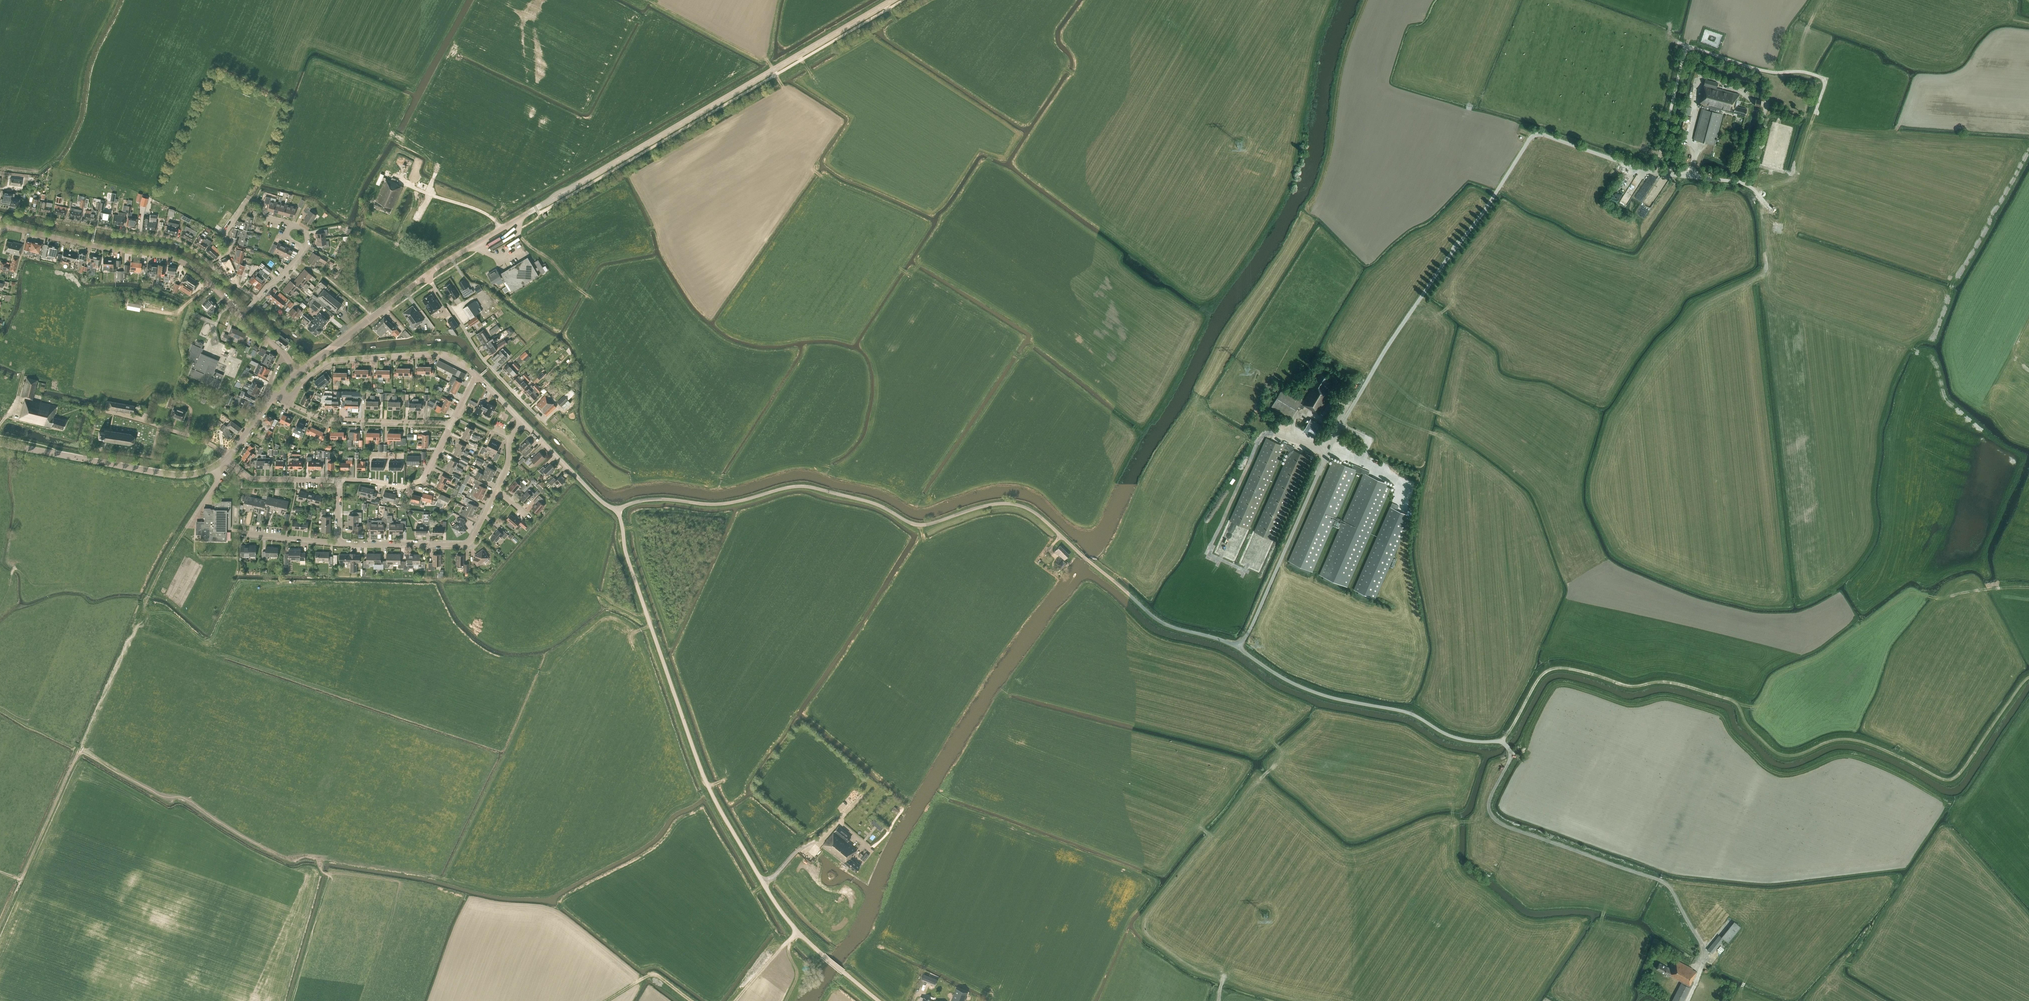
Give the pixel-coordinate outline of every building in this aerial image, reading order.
[(1720,113),(1721,109),(1745,116),(1747,109),(1736,106),(1739,94),(1717,88),(1718,83),(1705,79),(1699,104),(1705,105),(1703,109),(1702,108),(1694,140),(1713,145),(1714,145),(1722,114),(1720,113)] [(376,184),(380,185),(382,179),(385,180),(386,178),(383,177),(384,175),(381,173),(376,184)] [(10,178),(9,185),(21,186),(22,179),(10,178)] [(403,187),(398,184),(397,183),(398,180),(392,178),(391,181),(386,178),(374,206),(375,206),(375,207),(390,214),(392,208),(393,208),(403,187)] [(19,200),(14,198),(14,194),(11,194),(12,192),(7,191),(6,193),(3,192),(2,193),(2,197),(1,197),(0,203),(9,205),(9,206),(14,206),(14,207),(17,208),(17,207),(18,207),(19,200)] [(36,210),(38,203),(39,199),(36,198),(37,195),(34,194),(30,209),(36,210)] [(270,200),(271,198),(266,196),(264,203),(269,204),(267,210),(273,211),(275,201),(270,200)] [(278,202),(275,201),(273,211),(278,213),(281,203),(280,203),(282,197),(280,196),(278,202)] [(67,207),(56,206),(57,205),(55,204),(54,213),(65,215),(67,207)] [(129,212),(128,217),(126,226),(131,226),(131,227),(132,228),(134,228),(134,227),(135,227),(136,219),(131,218),(131,212),(130,212),(131,206),(127,206),(126,212),(129,212)] [(291,206),(288,216),(294,217),(296,207),(291,206)] [(307,207),(304,211),(308,214),(304,220),(310,224),(316,215),(309,210),(310,208),(307,207)] [(82,210),(76,209),(70,208),(69,216),(75,217),(81,218),(82,210)] [(110,217),(111,214),(101,212),(101,215),(100,215),(99,221),(110,223),(111,217),(110,217)] [(118,212),(118,215),(114,214),(112,223),(123,225),(125,216),(125,213),(118,212)] [(246,216),(245,222),(251,224),(253,217),(246,216)] [(149,220),(148,229),(156,230),(157,221),(149,220)] [(251,224),(245,222),(237,221),(236,225),(240,226),(240,225),(244,226),(243,229),(249,231),(251,224)] [(168,222),(167,226),(166,232),(177,234),(178,228),(179,224),(168,222)] [(194,230),(189,228),(186,226),(181,236),(192,242),(197,232),(194,230)] [(242,234),(239,244),(246,246),(249,232),(243,230),(243,231),(239,230),(239,229),(235,228),(232,237),(236,238),(238,233),(242,234)] [(316,239),(325,238),(325,235),(328,235),(327,229),(321,230),(322,233),(315,234),(316,239)] [(194,243),(199,246),(204,238),(207,235),(201,232),(199,235),(194,243)] [(204,238),(199,246),(205,250),(208,244),(210,245),(212,242),(210,241),(206,238),(206,239),(204,238)] [(325,238),(316,239),(317,245),(323,244),(324,248),(329,247),(328,241),(326,241),(325,238)] [(9,254),(10,252),(10,253),(13,254),(21,256),(23,244),(16,242),(13,242),(13,243),(7,241),(4,251),(6,251),(6,254),(9,254)] [(31,241),(31,242),(28,254),(32,255),(39,257),(42,244),(35,242),(31,241)] [(279,254),(283,245),(278,243),(277,245),(274,252),(279,254)] [(51,257),(55,258),(56,258),(58,247),(48,245),(44,244),(41,257),(50,259),(51,257)] [(210,246),(206,251),(216,259),(220,255),(215,250),(217,248),(213,245),(211,247),(210,246)] [(236,249),(235,255),(243,257),(244,254),(245,252),(244,251),(244,250),(245,247),(238,245),(237,249),(236,249)] [(279,254),(283,257),(288,247),(283,245),(279,254)] [(288,247),(283,257),(288,259),(293,250),(288,247)] [(293,250),(288,259),(291,260),(297,252),(293,250)] [(69,264),(70,260),(66,259),(68,253),(63,252),(62,255),(58,254),(57,258),(61,259),(61,262),(69,264)] [(86,254),(78,252),(77,259),(79,260),(79,263),(82,264),(83,261),(84,261),(86,254)] [(325,264),(328,258),(322,254),(320,257),(319,256),(313,252),(308,261),(314,265),(317,259),(318,260),(325,264)] [(245,266),(244,265),(240,264),(241,263),(242,263),(243,257),(235,255),(234,261),(236,262),(238,262),(235,269),(238,270),(237,273),(242,275),(245,266)] [(99,268),(99,265),(101,257),(95,256),(92,273),(92,274),(94,275),(95,271),(96,267),(99,268)] [(15,272),(17,265),(19,258),(13,257),(11,263),(9,270),(9,273),(13,274),(14,271),(15,272)] [(218,261),(220,266),(223,265),(229,278),(236,274),(228,257),(218,261)] [(502,274),(505,280),(512,291),(539,276),(528,257),(501,273),(502,274)] [(107,271),(116,271),(116,266),(120,266),(120,260),(116,260),(103,260),(103,270),(107,270),(107,271)] [(538,260),(534,263),(542,275),(546,273),(538,260)] [(8,272),(9,266),(6,265),(6,263),(1,261),(0,263),(0,270),(3,271),(4,271),(8,272)] [(138,262),(131,262),(130,269),(135,270),(135,272),(140,272),(140,271),(144,272),(144,266),(141,266),(141,263),(141,262),(138,262)] [(158,265),(153,264),(151,264),(151,263),(148,263),(147,272),(151,273),(150,277),(153,277),(153,273),(157,274),(158,265)] [(156,279),(159,279),(159,277),(160,273),(165,274),(166,266),(158,265),(157,274),(157,277),(156,279)] [(265,266),(262,270),(268,275),(271,271),(265,266)] [(168,282),(169,274),(175,274),(175,273),(176,268),(168,267),(167,276),(164,276),(164,281),(168,282)] [(316,279),(312,276),(305,269),(300,274),(308,280),(311,277),(312,278),(311,278),(312,279),(314,281),(316,279)] [(503,281),(505,280),(502,274),(500,275),(496,269),(488,274),(493,283),(501,278),(503,281)] [(253,283),(254,284),(261,275),(260,273),(257,271),(255,274),(254,273),(248,281),(252,284),(253,283)] [(265,282),(264,281),(266,279),(269,276),(264,272),(262,275),(261,275),(254,284),(256,285),(255,286),(258,289),(265,282)] [(179,285),(180,286),(179,288),(186,293),(188,291),(191,293),(194,289),(199,282),(186,274),(182,281),(179,285)] [(296,278),(308,288),(310,286),(308,284),(307,284),(306,284),(305,283),(308,280),(300,274),(296,278)] [(293,283),(298,288),(300,289),(303,286),(304,287),(304,288),(306,290),(308,288),(296,278),(293,283)] [(322,279),(319,283),(325,288),(328,284),(322,279)] [(472,289),(470,290),(468,286),(464,280),(459,283),(462,289),(461,290),(465,297),(473,292),(472,289)] [(0,282),(0,289),(1,290),(3,285),(8,287),(9,282),(4,281),(3,283),(0,282)] [(286,285),(298,295),(299,293),(297,291),(297,292),(297,291),(296,291),(295,290),(298,288),(293,283),(290,281),(286,285)] [(454,287),(453,288),(450,283),(448,285),(447,284),(444,286),(444,287),(449,294),(450,293),(454,299),(460,296),(454,287)] [(298,295),(286,285),(282,290),(290,297),(293,293),(294,294),(293,294),(296,297),(298,295)] [(478,293),(483,290),(479,285),(474,288),(478,293)] [(271,300),(276,294),(275,293),(277,291),(274,288),(272,291),(271,290),(267,296),(271,300)] [(324,306),(325,305),(330,309),(331,308),(335,311),(336,312),(342,304),(324,289),(318,296),(318,297),(316,300),(324,306)] [(277,304),(281,298),(282,299),(284,296),(280,293),(277,295),(276,294),(271,300),(277,304)] [(438,309),(441,307),(436,299),(435,300),(432,294),(422,300),(427,306),(426,307),(430,314),(438,310),(438,309)] [(277,304),(282,308),(286,302),(285,301),(288,299),(284,296),(282,299),(281,298),(277,304)] [(127,305),(140,308),(142,300),(128,298),(127,305)] [(217,307),(215,304),(208,298),(202,304),(209,310),(207,313),(212,315),(217,307)] [(324,307),(324,306),(316,300),(310,307),(315,311),(321,305),(324,307)] [(479,312),(477,309),(480,307),(475,300),(473,302),(472,302),(463,308),(470,319),(479,312)] [(413,328),(421,322),(424,319),(417,310),(416,311),(413,306),(403,313),(408,319),(407,319),(413,328)] [(297,307),(295,310),(293,308),(289,313),(294,317),(296,315),(298,317),(300,315),(300,314),(302,311),(297,307)] [(320,312),(313,320),(315,322),(314,323),(317,325),(316,326),(321,330),(329,320),(320,312)] [(471,326),(479,320),(476,316),(468,322),(471,326)] [(396,337),(400,333),(384,317),(373,328),(380,335),(387,328),(396,337)] [(460,326),(453,317),(447,321),(452,327),(448,330),(451,334),(457,335),(454,330),(460,326)] [(318,333),(321,330),(316,326),(317,325),(314,323),(315,322),(313,320),(310,324),(310,325),(308,328),(315,334),(318,332),(318,333)] [(492,334),(500,328),(497,325),(489,331),(492,334)] [(246,342),(244,341),(246,334),(231,328),(228,334),(224,333),(222,339),(229,342),(232,336),(240,339),(238,344),(244,346),(242,350),(247,352),(250,347),(244,345),(246,342)] [(476,334),(480,339),(487,335),(485,332),(487,331),(485,329),(484,330),(476,334)] [(289,342),(288,341),(289,340),(286,338),(286,339),(280,335),(279,335),(275,340),(284,348),(288,344),(289,342)] [(480,339),(483,344),(490,340),(487,335),(480,339)] [(486,349),(493,345),(492,343),(500,338),(498,335),(490,340),(483,344),(486,349)] [(510,339),(506,342),(505,340),(497,345),(500,348),(507,343),(511,341),(510,339)] [(209,359),(200,356),(202,353),(203,349),(202,348),(203,344),(202,344),(199,343),(198,342),(196,341),(195,345),(191,343),(188,350),(191,351),(188,357),(189,357),(190,361),(193,362),(188,375),(188,376),(188,375),(204,382),(218,387),(217,388),(218,388),(224,375),(223,374),(223,375),(214,371),(213,371),(214,367),(215,368),(217,363),(209,359)] [(494,346),(493,345),(486,349),(490,355),(497,350),(496,350),(497,349),(496,347),(495,348),(494,346)] [(266,350),(260,347),(257,353),(263,357),(266,350)] [(510,355),(508,353),(507,355),(504,352),(502,349),(499,352),(492,358),(497,362),(503,356),(506,359),(510,355)] [(523,359),(528,355),(525,352),(520,357),(522,360),(523,359)] [(261,362),(264,364),(270,367),(276,356),(270,353),(268,356),(265,355),(261,362)] [(508,374),(518,365),(515,362),(512,364),(510,366),(508,365),(507,366),(503,369),(508,374)] [(258,374),(266,378),(268,375),(267,374),(269,369),(260,364),(259,366),(261,367),(260,369),(260,370),(258,374)] [(518,366),(518,365),(508,374),(512,379),(516,375),(517,374),(516,372),(522,366),(520,364),(518,366)] [(240,382),(242,377),(244,378),(245,376),(248,377),(250,373),(244,370),(240,376),(237,380),(240,382)] [(332,379),(331,377),(327,372),(314,381),(319,387),(322,385),(323,386),(326,384),(326,385),(330,382),(332,379)] [(514,380),(518,385),(528,376),(525,373),(521,377),(519,376),(518,377),(514,380)] [(448,383),(453,385),(459,388),(462,382),(456,379),(457,378),(452,375),(448,383)] [(1331,392),(1322,387),(1327,378),(1321,375),(1314,387),(1313,386),(1302,404),(1300,403),(1302,400),(1282,389),(1272,407),(1291,418),(1293,415),(1298,406),(1303,409),(1305,406),(1314,411),(1318,413),(1331,392)] [(528,381),(531,379),(529,377),(528,376),(526,378),(523,380),(518,385),(523,390),(527,386),(528,385),(526,383),(525,382),(527,380),(528,381)] [(20,415),(19,419),(51,427),(52,425),(63,429),(66,421),(54,417),(55,415),(57,406),(33,400),(37,380),(27,377),(25,382),(25,381),(21,396),(25,397),(25,398),(20,415)] [(246,382),(245,385),(248,386),(249,385),(250,386),(251,386),(260,391),(262,386),(253,381),(251,385),(246,382)] [(536,384),(533,386),(531,389),(529,387),(528,388),(524,391),(528,396),(534,391),(538,387),(536,384)] [(248,386),(245,385),(244,387),(248,389),(247,392),(248,393),(249,393),(256,397),(260,391),(251,386),(250,386),(249,385),(248,386)] [(456,394),(459,388),(453,385),(451,388),(448,386),(446,389),(450,391),(456,394)] [(538,396),(536,394),(541,390),(538,387),(534,391),(528,396),(533,401),(537,397),(538,396)] [(253,402),(255,397),(242,390),(239,395),(243,397),(242,398),(240,402),(246,405),(248,400),(253,402)] [(345,408),(352,408),(352,391),(347,391),(342,391),(342,397),(348,397),(348,399),(345,399),(345,408)] [(311,398),(313,394),(310,393),(310,394),(309,394),(308,396),(305,395),(301,403),(307,406),(311,398)] [(409,407),(409,409),(415,409),(416,399),(413,399),(413,401),(414,401),(414,403),(409,403),(409,400),(409,394),(405,394),(405,407),(409,407)] [(549,399),(545,395),(540,400),(541,400),(536,405),(546,415),(547,416),(556,407),(549,399)] [(1333,396),(1333,395),(1322,414),(1327,417),(1338,399),(1333,396)] [(170,416),(183,420),(185,415),(186,411),(174,407),(177,398),(171,396),(167,406),(173,408),(171,415),(170,416)] [(444,404),(449,407),(452,401),(446,398),(443,396),(441,399),(445,401),(444,404)] [(568,400),(564,396),(557,402),(562,406),(568,400)] [(416,399),(415,409),(422,410),(422,407),(424,407),(424,401),(422,401),(422,403),(417,403),(417,401),(418,402),(418,399),(416,399)] [(137,406),(109,401),(107,401),(106,408),(107,408),(106,410),(109,410),(110,410),(109,410),(110,409),(133,413),(134,407),(136,407),(137,406)] [(479,402),(476,409),(481,412),(482,411),(484,412),(483,413),(490,417),(495,407),(488,403),(486,407),(485,406),(485,405),(479,402)] [(446,412),(449,407),(444,404),(442,407),(438,405),(436,404),(434,409),(439,412),(441,410),(446,412)] [(285,424),(285,423),(290,425),(293,418),(292,418),(293,417),(290,416),(290,417),(287,416),(284,415),(283,414),(283,415),(280,422),(285,424)] [(278,420),(275,418),(268,415),(267,415),(264,421),(264,420),(262,424),(270,428),(272,424),(275,426),(278,420)] [(231,420),(227,426),(237,434),(241,428),(231,420)] [(1306,431),(1316,438),(1323,426),(1313,420),(1306,431)] [(296,433),(300,435),(303,437),(307,427),(305,426),(305,424),(298,421),(293,432),(296,433)] [(229,439),(234,432),(227,427),(228,427),(224,424),(220,429),(224,432),(222,434),(229,439)] [(464,432),(471,435),(472,433),(474,430),(467,426),(464,432)] [(315,435),(318,429),(312,427),(310,430),(308,429),(306,432),(309,434),(309,432),(315,435)] [(323,432),(318,429),(315,435),(321,438),(320,439),(323,440),(325,436),(322,435),(323,432)] [(98,439),(129,444),(133,442),(134,443),(133,442),(134,437),(135,437),(135,436),(134,437),(130,434),(128,434),(111,431),(110,431),(104,430),(104,432),(99,431),(98,437),(99,437),(98,439)] [(359,440),(360,440),(360,432),(354,432),(349,432),(349,439),(348,439),(347,446),(352,447),(352,440),(354,440),(359,440)] [(464,432),(462,437),(468,440),(470,437),(479,442),(480,440),(473,436),(464,432)] [(401,433),(394,433),(394,439),(396,439),(396,444),(405,445),(406,438),(401,438),(401,433)] [(1249,529),(1285,448),(1290,451),(1254,532),(1267,537),(1273,540),(1310,457),(1309,457),(1311,453),(1305,451),(1304,454),(1293,450),(1294,447),(1287,444),(1284,442),(1283,445),(1266,438),(1230,521),(1249,529)] [(495,442),(490,440),(486,448),(483,446),(480,452),(483,454),(485,451),(487,452),(488,450),(491,451),(494,445),(495,442)] [(522,454),(525,457),(533,449),(530,446),(532,444),(527,440),(520,447),(524,452),(522,454)] [(456,448),(463,451),(466,446),(459,442),(456,448)] [(496,461),(500,454),(496,452),(500,445),(495,442),(494,445),(491,451),(495,454),(493,459),(496,461)] [(244,455),(242,458),(248,462),(251,457),(253,458),(255,454),(251,451),(254,448),(250,445),(247,449),(248,449),(247,450),(245,448),(242,454),(244,455)] [(456,448),(453,453),(460,457),(462,453),(467,456),(468,454),(465,452),(463,451),(456,448)] [(308,468),(315,469),(315,461),(311,461),(311,458),(310,458),(310,450),(306,450),(306,457),(309,458),(308,468)] [(324,461),(324,457),(325,457),(325,451),(322,451),(322,457),(319,457),(319,461),(315,461),(315,469),(322,469),(322,461),(324,461)] [(542,461),(545,459),(544,458),(545,458),(540,452),(532,459),(530,456),(525,461),(529,466),(533,462),(537,465),(542,461)] [(257,467),(263,468),(264,454),(261,454),(261,460),(261,459),(258,459),(258,460),(254,460),(254,465),(257,465),(257,467)] [(407,464),(420,464),(420,456),(407,456),(407,464)] [(352,465),(353,460),(352,457),(348,457),(348,460),(347,460),(346,463),(341,463),(341,469),(349,469),(349,465),(352,465)] [(448,464),(460,470),(461,468),(457,466),(458,466),(457,465),(458,462),(451,459),(448,464)] [(1361,472),(1364,473),(1320,574),(1347,586),(1391,485),(1368,475),(1370,471),(1354,464),(1352,468),(1333,460),(1289,561),(1312,571),(1356,471),(1361,473),(1361,472)] [(361,463),(358,463),(357,469),(365,470),(366,463),(365,463),(366,461),(361,461),(361,463)] [(460,470),(448,464),(445,469),(452,473),(453,469),(459,472),(460,470)] [(555,468),(551,464),(546,468),(543,466),(539,471),(543,475),(545,472),(548,475),(551,473),(552,473),(554,472),(554,471),(553,470),(555,468)] [(493,476),(496,471),(487,466),(484,472),(493,476)] [(493,476),(484,472),(483,474),(478,472),(476,477),(481,480),(483,477),(491,481),(493,476)] [(442,475),(439,481),(445,483),(447,480),(450,482),(452,480),(448,478),(448,477),(442,475)] [(563,485),(564,484),(564,482),(563,482),(566,479),(561,475),(556,480),(554,477),(548,482),(551,485),(554,483),(558,487),(561,484),(561,485),(563,485)] [(473,488),(484,494),(487,489),(485,488),(481,486),(482,483),(477,480),(475,479),(473,482),(475,483),(474,485),(473,488)] [(518,487),(521,490),(526,485),(520,480),(518,483),(515,481),(509,488),(514,492),(518,487)] [(445,483),(439,481),(436,486),(442,489),(446,491),(447,489),(443,486),(445,483)] [(368,497),(375,498),(377,493),(374,492),(374,489),(360,486),(358,494),(368,496),(368,497)] [(467,495),(469,496),(474,499),(476,496),(482,499),(484,494),(473,488),(471,491),(470,493),(468,492),(467,495)] [(305,501),(307,492),(300,491),(298,499),(305,501)] [(384,491),(383,499),(388,501),(388,500),(394,502),(394,503),(398,504),(399,498),(395,497),(396,494),(384,491)] [(526,503),(530,498),(533,500),(536,495),(532,491),(530,493),(527,491),(521,498),(526,503)] [(315,494),(307,492),(305,501),(313,503),(315,494)] [(413,494),(411,500),(419,502),(420,499),(431,502),(433,495),(423,493),(422,496),(413,494)] [(322,496),(315,494),(313,503),(321,504),(322,496)] [(448,504),(450,498),(440,494),(436,503),(440,505),(441,503),(444,504),(445,502),(448,504)] [(538,513),(544,506),(541,503),(544,499),(539,495),(534,501),(536,504),(532,508),(538,513)] [(246,510),(248,511),(251,497),(246,496),(243,496),(242,500),(245,501),(243,506),(247,506),(246,510)] [(256,498),(251,497),(248,511),(250,511),(251,507),(254,508),(256,498)] [(475,512),(478,507),(472,504),(473,501),(467,498),(465,497),(462,502),(467,504),(466,507),(475,512)] [(276,509),(278,499),(273,498),(270,511),(272,512),(273,508),(276,509)] [(267,500),(262,499),(259,513),(261,513),(261,510),(265,510),(266,506),(265,506),(267,500)] [(283,500),(280,514),(282,514),(283,510),(286,511),(289,501),(283,500)] [(226,528),(231,528),(231,501),(215,501),(215,509),(210,509),(210,508),(204,508),(204,516),(204,520),(197,520),(197,530),(201,530),(201,540),(226,541),(226,540),(230,540),(230,532),(226,531),(226,528)] [(1392,503),(1354,589),(1375,598),(1411,516),(1397,510),(1399,505),(1392,503)] [(466,507),(464,510),(462,509),(459,514),(465,517),(467,514),(473,517),(475,512),(466,507)] [(348,518),(348,522),(358,522),(359,517),(362,517),(362,512),(355,512),(355,515),(349,515),(349,518),(348,518)] [(516,527),(520,522),(514,517),(511,514),(507,519),(510,522),(508,524),(512,528),(514,525),(516,527)] [(393,534),(396,534),(397,523),(393,523),(393,520),(392,520),(392,515),(387,515),(387,517),(387,527),(390,527),(390,533),(393,533),(393,534)] [(384,527),(387,527),(387,517),(383,517),(382,518),(382,523),(378,523),(377,534),(381,534),(381,533),(384,533),(384,527)] [(457,536),(466,530),(463,525),(466,523),(464,519),(460,517),(457,519),(459,523),(452,527),(457,536)] [(1339,528),(1342,519),(1337,517),(1333,526),(1339,528)] [(377,534),(378,523),(373,523),(373,520),(372,520),(372,518),(369,518),(369,520),(368,520),(368,526),(371,527),(371,533),(374,533),(377,534)] [(292,529),(300,530),(301,521),(293,520),(292,529)] [(423,534),(427,534),(427,527),(430,527),(430,520),(423,520),(423,526),(417,526),(417,534),(423,534)] [(528,524),(523,520),(519,524),(525,529),(528,524)] [(301,521),(300,530),(308,530),(309,522),(301,521)] [(397,523),(396,534),(400,534),(400,533),(403,533),(403,527),(406,527),(406,521),(401,521),(401,524),(397,523)] [(433,534),(443,535),(443,532),(446,532),(447,521),(443,521),(443,527),(433,527),(433,534)] [(358,526),(358,522),(348,522),(348,525),(349,525),(349,528),(355,528),(355,533),(361,533),(361,526),(358,526)] [(490,538),(496,543),(502,536),(505,539),(508,535),(503,530),(501,533),(498,529),(495,532),(493,534),(490,538)] [(241,556),(256,556),(256,545),(241,545),(241,556)] [(263,551),(262,559),(268,559),(268,556),(278,556),(278,547),(270,547),(266,546),(266,551),(263,551)] [(1060,557),(1061,556),(1064,560),(1069,555),(1060,546),(1054,552),(1057,555),(1058,555),(1060,557)] [(289,566),(289,564),(289,559),(297,559),(297,560),(305,560),(306,553),(301,553),(301,549),(289,549),(289,556),(285,556),(285,566),(287,566),(289,566)] [(483,550),(475,555),(477,557),(473,559),(478,566),(481,563),(484,560),(485,561),(486,562),(487,561),(488,561),(489,560),(489,559),(488,558),(488,557),(486,554),(487,553),(484,550),(483,550)] [(329,561),(329,563),(332,564),(333,556),(329,556),(329,552),(316,552),(316,556),(318,556),(318,561),(329,561)] [(374,564),(374,553),(367,553),(367,560),(364,560),(364,567),(369,567),(369,563),(374,564)] [(384,567),(384,561),(381,561),(381,554),(374,553),(374,564),(374,569),(383,569),(383,567),(384,567)] [(360,563),(360,554),(340,554),(340,562),(351,562),(351,571),(357,571),(357,563),(360,563)] [(389,564),(394,564),(394,554),(387,554),(387,561),(384,561),(384,567),(389,568),(389,564)] [(399,568),(404,568),(403,561),(401,561),(401,554),(394,554),(394,564),(399,564),(399,568)] [(413,564),(414,554),(407,554),(407,561),(403,561),(404,568),(408,568),(409,564),(413,564)] [(421,554),(414,554),(413,564),(418,564),(418,568),(420,568),(420,570),(425,569),(425,561),(423,561),(420,561),(421,554)] [(441,555),(433,554),(433,562),(429,562),(428,569),(435,570),(435,565),(441,565),(441,555)] [(464,555),(457,555),(457,566),(458,568),(463,568),(463,572),(469,572),(469,564),(464,564),(464,555)] [(1057,566),(1061,570),(1067,563),(1063,560),(1057,566)] [(862,792),(857,799),(860,802),(866,796),(862,792)] [(857,850),(851,845),(847,842),(850,838),(851,837),(838,826),(822,846),(843,863),(844,862),(856,872),(860,866),(859,866),(860,865),(857,862),(856,863),(850,859),(857,850)] [(866,861),(871,854),(867,851),(862,858),(866,861)] [(1713,953),(1724,939),(1728,942),(1741,927),(1734,921),(1721,937),(1719,935),(1708,949),(1712,953),(1713,953)] [(1694,982),(1692,981),(1697,971),(1693,969),(1693,968),(1676,959),(1671,968),(1660,962),(1657,968),(1682,981),(1672,1000),(1684,1000),(1694,982)] [(807,963),(803,968),(807,971),(811,966),(807,963)] [(929,983),(932,977),(923,973),(920,979),(923,981),(929,983)] [(967,992),(956,988),(954,994),(951,999),(951,1000),(964,1000),(965,998),(968,993),(967,992)]
